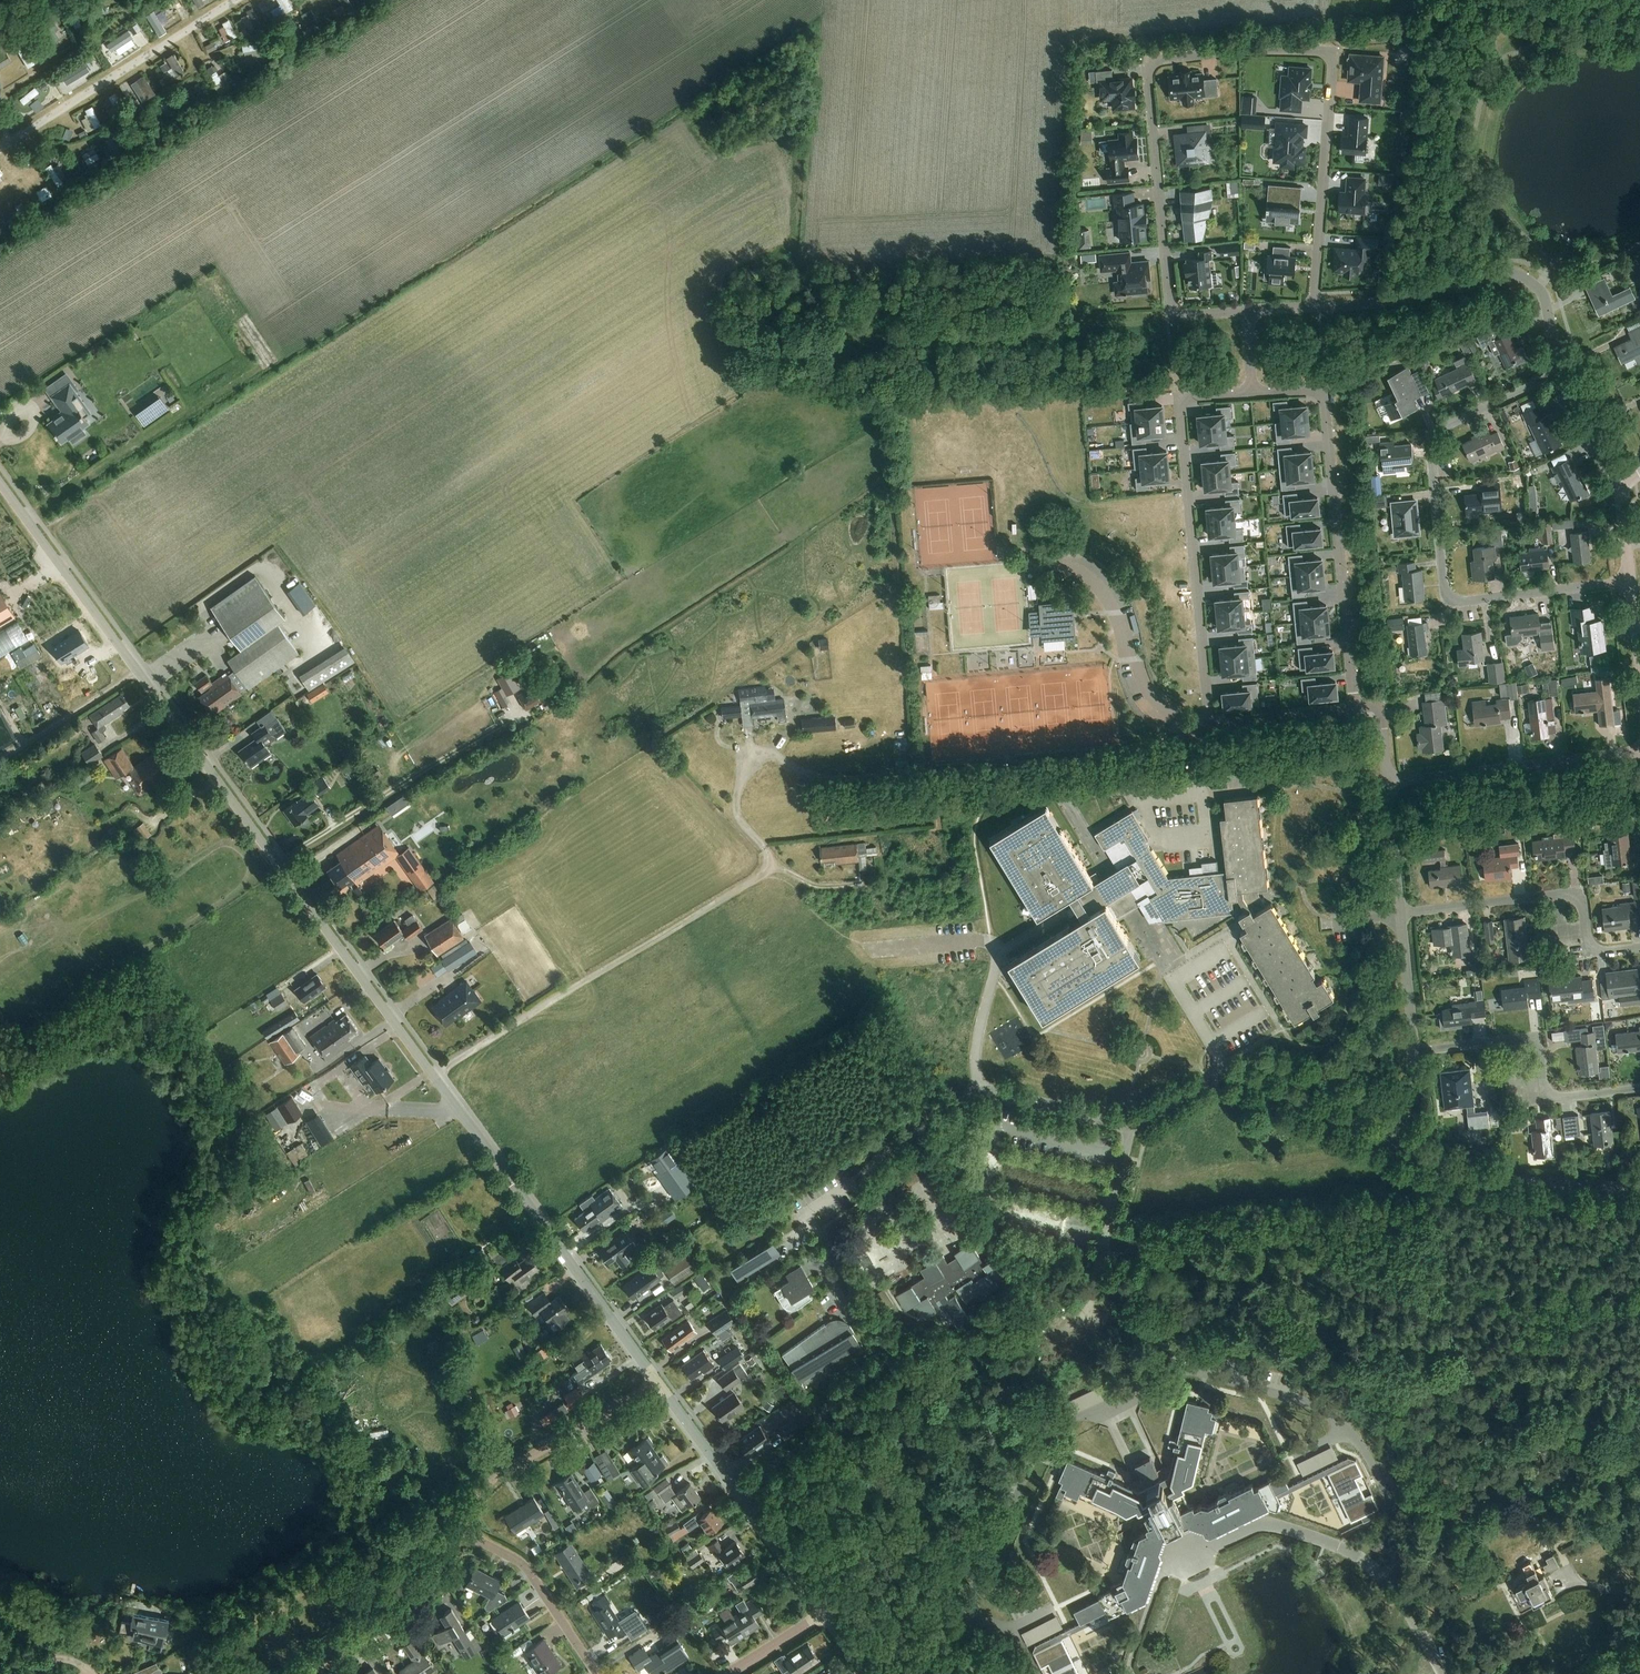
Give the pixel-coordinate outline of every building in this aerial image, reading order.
[(198,8),(206,2),(204,0),(192,0),(198,8)] [(269,0),(272,6),(278,3),(282,9),(289,4),(287,0),(270,0),(269,0)] [(329,14),(334,21),(355,8),(350,0),(339,0),(343,5),(329,14)] [(162,6),(165,12),(172,8),(168,1),(162,6)] [(75,3),(67,6),(74,28),(82,25),(75,3)] [(178,5),(164,14),(169,22),(183,13),(178,5)] [(54,10),(58,18),(64,14),(60,7),(54,10)] [(253,8),(247,11),(248,14),(242,17),(246,27),(250,25),(252,30),(261,26),(253,8)] [(311,9),(301,14),(309,29),(319,25),(311,9)] [(59,28),(52,17),(38,25),(50,45),(60,39),(55,31),(59,28)] [(224,26),(219,28),(226,41),(235,36),(227,21),(222,23),(224,26)] [(135,25),(130,28),(134,35),(140,31),(135,25)] [(245,28),(240,32),(244,37),(249,33),(245,28)] [(21,39),(17,33),(11,36),(11,37),(9,38),(12,43),(14,41),(15,43),(21,39)] [(131,33),(116,42),(121,51),(136,41),(131,33)] [(7,42),(0,46),(0,69),(13,62),(7,51),(11,49),(7,42)] [(213,42),(206,46),(209,52),(217,48),(213,42)] [(1399,43),(1399,53),(1414,52),(1414,42),(1399,43)] [(24,44),(16,48),(27,67),(35,63),(24,44)] [(259,44),(243,47),(244,54),(260,51),(259,44)] [(173,52),(165,57),(168,62),(160,66),(165,74),(172,70),(177,77),(185,73),(173,52)] [(1384,57),(1351,54),(1351,58),(1349,59),(1348,64),(1350,65),(1349,81),(1362,82),(1361,101),(1381,103),(1384,57)] [(84,61),(71,70),(76,77),(89,69),(84,61)] [(1283,82),(1281,96),(1282,97),(1281,110),(1301,111),(1302,98),(1309,99),(1310,89),(1312,89),(1313,83),(1310,83),(1312,69),(1291,67),(1290,82),(1283,82)] [(238,83),(243,79),(236,69),(229,73),(233,79),(235,78),(238,83)] [(1113,69),(1096,71),(1097,82),(1101,81),(1102,100),(1114,99),(1114,108),(1134,107),(1133,98),(1135,97),(1135,87),(1132,87),(1132,78),(1114,80),(1113,69)] [(1203,73),(1191,74),(1191,71),(1181,72),(1181,75),(1170,76),(1172,98),(1183,97),(1184,104),(1194,103),(1194,96),(1204,95),(1204,97),(1218,95),(1217,79),(1204,80),(1203,73)] [(218,73),(211,77),(217,86),(215,88),(221,96),(232,89),(226,80),(224,82),(218,73)] [(144,75),(136,80),(148,100),(157,94),(144,75)] [(46,82),(39,86),(42,90),(48,86),(46,82)] [(190,83),(185,87),(195,100),(200,96),(190,83)] [(33,90),(20,101),(26,108),(38,98),(33,90)] [(115,94),(110,97),(119,111),(123,108),(115,94)] [(1243,111),(1254,112),(1255,97),(1244,96),(1243,111)] [(33,103),(37,109),(44,104),(40,98),(33,103)] [(138,99),(131,103),(135,109),(141,105),(138,99)] [(166,102),(160,107),(168,118),(174,114),(166,102)] [(83,120),(89,133),(97,129),(95,125),(101,123),(93,108),(86,111),(88,114),(85,115),(87,118),(83,120)] [(110,114),(103,118),(106,122),(112,119),(110,114)] [(1242,114),(1241,126),(1264,128),(1265,115),(1242,114)] [(1351,117),(1349,136),(1345,136),(1343,152),(1365,153),(1368,118),(1351,117)] [(1304,163),(1305,147),(1302,147),(1303,135),(1306,135),(1307,125),(1278,123),(1275,157),(1282,158),(1282,165),(1293,166),(1293,162),(1304,163)] [(1204,158),(1203,146),(1207,146),(1206,137),(1212,136),(1206,136),(1205,124),(1188,126),(1188,133),(1183,134),(1183,138),(1176,139),(1177,149),(1178,148),(1180,163),(1189,162),(1191,175),(1190,159),(1204,158)] [(1081,131),(1082,143),(1093,142),(1092,130),(1081,131)] [(114,133),(101,139),(108,153),(121,147),(114,133)] [(1101,153),(1111,152),(1112,161),(1113,161),(1113,168),(1108,168),(1109,182),(1128,181),(1126,167),(1123,167),(1122,159),(1138,157),(1138,158),(1139,158),(1137,138),(1133,138),(1133,134),(1120,135),(1121,139),(1100,141),(1101,153)] [(92,144),(80,150),(88,166),(100,160),(92,144)] [(113,152),(106,156),(109,162),(116,158),(113,152)] [(53,165),(46,169),(59,188),(72,180),(62,165),(55,169),(53,165)] [(1394,175),(1380,174),(1379,185),(1393,186),(1394,175)] [(1365,212),(1366,194),(1364,194),(1365,179),(1349,178),(1348,188),(1350,188),(1349,193),(1340,192),(1339,210),(1365,212)] [(1230,181),(1231,193),(1239,192),(1238,181),(1230,181)] [(1300,187),(1269,184),(1266,220),(1261,219),(1261,221),(1299,224),(1301,202),(1299,202),(1300,187)] [(1208,219),(1207,219),(1205,201),(1213,200),(1212,189),(1181,192),(1184,228),(1184,229),(1185,240),(1203,238),(1208,219)] [(1146,225),(1147,225),(1146,214),(1144,214),(1143,204),(1135,204),(1134,192),(1114,194),(1115,207),(1118,207),(1121,241),(1147,238),(1146,225)] [(1091,248),(1090,230),(1078,231),(1080,249),(1091,248)] [(1334,270),(1346,271),(1346,275),(1355,276),(1356,272),(1367,273),(1369,251),(1379,252),(1380,239),(1358,238),(1357,250),(1336,248),(1334,270)] [(1285,274),(1295,275),(1297,256),(1290,256),(1291,247),(1274,246),(1273,255),(1268,254),(1267,264),(1270,264),(1269,283),(1284,284),(1285,274)] [(1200,259),(1187,260),(1188,263),(1186,263),(1186,266),(1185,266),(1185,272),(1187,272),(1187,275),(1189,275),(1190,287),(1212,284),(1212,283),(1218,283),(1217,272),(1211,273),(1209,259),(1213,258),(1212,251),(1200,252),(1200,259)] [(1147,280),(1151,279),(1149,261),(1131,262),(1130,252),(1100,255),(1102,271),(1123,269),(1125,281),(1117,282),(1115,285),(1116,293),(1119,295),(1125,294),(1125,296),(1127,295),(1127,294),(1146,292),(1148,290),(1147,280)] [(1096,254),(1089,255),(1089,263),(1097,262),(1096,254)] [(1600,314),(1636,297),(1631,286),(1613,294),(1605,277),(1587,286),(1600,314)] [(1615,346),(1623,362),(1626,361),(1628,366),(1638,362),(1639,363),(1639,362),(1639,326),(1630,331),(1633,338),(1615,346)] [(1517,347),(1516,345),(1511,333),(1503,337),(1499,327),(1477,336),(1482,346),(1490,343),(1495,355),(1500,353),(1506,366),(1517,361),(1518,364),(1529,359),(1522,345),(1517,347)] [(1468,339),(1473,353),(1478,351),(1473,337),(1468,339)] [(1460,342),(1465,353),(1471,351),(1466,340),(1460,342)] [(1411,351),(1402,355),(1404,361),(1413,356),(1411,351)] [(1439,397),(1469,383),(1470,385),(1477,382),(1465,356),(1455,360),(1459,368),(1436,379),(1438,384),(1434,386),(1439,397)] [(1373,366),(1361,371),(1364,378),(1373,374),(1377,372),(1375,366),(1373,366)] [(1392,420),(1418,407),(1415,399),(1422,395),(1415,379),(1413,380),(1411,375),(1413,375),(1409,367),(1391,375),(1401,397),(1385,405),(1392,420)] [(51,422),(50,423),(53,428),(63,441),(73,434),(71,431),(77,427),(79,430),(90,422),(81,409),(87,405),(74,387),(76,386),(67,374),(56,382),(63,393),(55,399),(61,408),(62,407),(66,412),(51,422)] [(1128,409),(1133,409),(1134,422),(1164,419),(1162,405),(1142,407),(1142,401),(1128,402),(1128,409)] [(1280,411),(1281,424),(1310,421),(1309,407),(1289,408),(1288,402),(1274,403),(1275,411),(1280,411)] [(1562,443),(1556,431),(1559,430),(1551,414),(1543,418),(1538,407),(1524,413),(1528,423),(1530,422),(1544,452),(1562,443)] [(1218,415),(1198,417),(1200,432),(1229,429),(1227,416),(1233,416),(1232,408),(1218,409),(1218,415)] [(157,417),(152,410),(140,419),(145,426),(157,417)] [(1146,442),(1145,435),(1165,433),(1164,419),(1134,422),(1130,422),(1131,436),(1132,443),(1146,442)] [(1310,421),(1281,424),(1282,437),(1277,438),(1278,444),(1292,443),(1291,438),(1311,436),(1310,421)] [(1230,441),(1229,429),(1200,432),(1201,447),(1221,445),(1222,451),(1235,450),(1235,441),(1230,441)] [(1498,451),(1505,447),(1498,432),(1492,435),(1489,429),(1477,435),(1478,437),(1464,443),(1468,451),(1467,451),(1472,461),(1497,449),(1498,451)] [(1412,444),(1395,446),(1394,442),(1381,443),(1383,463),(1396,462),(1396,466),(1414,464),(1412,444)] [(1286,459),(1287,468),(1312,466),(1311,452),(1293,454),(1292,446),(1278,448),(1279,460),(1286,459)] [(1141,468),(1168,465),(1167,451),(1147,453),(1146,447),(1132,448),(1133,455),(1134,468),(1141,468)] [(1203,463),(1205,477),(1230,474),(1229,466),(1237,465),(1236,453),(1221,454),(1222,461),(1203,463)] [(1562,484),(1565,483),(1572,499),(1580,495),(1581,496),(1582,495),(1583,497),(1592,493),(1586,482),(1587,482),(1586,481),(1582,483),(1581,480),(1581,479),(1575,465),(1576,464),(1573,457),(1553,466),(1562,484)] [(1509,461),(1512,470),(1520,467),(1517,458),(1509,461)] [(1168,465),(1141,468),(1142,477),(1135,478),(1136,489),(1150,488),(1149,481),(1169,479),(1168,465)] [(1312,466),(1287,468),(1288,476),(1280,477),(1281,490),(1296,488),(1295,481),(1314,480),(1312,466)] [(1527,473),(1516,473),(1515,487),(1527,487),(1527,473)] [(1230,474),(1205,477),(1206,490),(1224,489),(1225,496),(1239,495),(1238,482),(1231,483),(1230,474)] [(1468,513),(1503,510),(1501,482),(1483,484),(1484,492),(1466,494),(1468,513)] [(1319,512),(1318,498),(1298,500),(1297,493),(1283,494),(1285,515),(1293,514),(1293,515),(1319,512)] [(1387,494),(1374,496),(1375,507),(1388,506),(1387,494)] [(1538,497),(1530,498),(1531,510),(1539,509),(1538,497)] [(1206,507),(1208,522),(1237,519),(1236,511),(1241,510),(1240,498),(1226,499),(1226,506),(1206,507)] [(1396,536),(1419,533),(1416,501),(1392,503),(1396,536)] [(1555,527),(1576,526),(1575,517),(1554,518),(1555,527)] [(1237,519),(1208,522),(1209,537),(1229,535),(1230,541),(1244,540),(1243,528),(1238,528),(1237,519)] [(1538,529),(1539,539),(1544,539),(1544,542),(1554,542),(1551,521),(1541,522),(1542,529),(1538,529)] [(1302,530),(1301,523),(1286,525),(1289,546),(1296,545),(1296,546),(1323,543),(1321,528),(1302,530)] [(1492,547),(1474,549),(1476,561),(1472,562),(1474,579),(1494,577),(1492,559),(1496,559),(1495,547),(1504,546),(1501,529),(1490,530),(1492,547)] [(1589,538),(1591,538),(1590,531),(1572,533),(1575,562),(1592,560),(1589,538)] [(1211,554),(1212,569),(1244,566),(1244,565),(1241,566),(1240,558),(1246,557),(1245,545),(1230,546),(1231,552),(1211,554)] [(1523,571),(1524,570),(1525,573),(1526,575),(1529,576),(1532,576),(1534,574),(1535,572),(1535,569),(1550,567),(1548,548),(1521,551),(1523,571)] [(1297,567),(1298,575),(1324,573),(1322,559),(1304,561),(1303,554),(1289,555),(1290,567),(1297,567)] [(1399,573),(1403,572),(1406,601),(1425,599),(1422,570),(1416,570),(1415,562),(1398,564),(1399,573)] [(1023,566),(945,573),(953,651),(1012,645),(1030,643),(1023,566)] [(1244,566),(1212,569),(1214,584),(1234,582),(1234,588),(1248,586),(1247,577),(1245,578),(1244,566)] [(1324,573),(1298,575),(1299,584),(1291,584),(1293,597),(1307,596),(1306,588),(1325,587),(1324,573)] [(207,674),(196,683),(203,693),(198,696),(208,710),(213,707),(216,711),(264,677),(298,653),(277,622),(285,617),(256,575),(212,606),(231,634),(241,648),(242,649),(228,659),(233,667),(226,672),(212,682),(207,674)] [(287,591),(303,613),(316,604),(300,582),(287,591)] [(1035,584),(1028,585),(1030,599),(1037,598),(1035,584)] [(1215,600),(1217,614),(1246,612),(1245,603),(1250,602),(1249,590),(1235,592),(1235,598),(1215,600)] [(0,594),(0,626),(14,617),(0,594)] [(940,594),(929,595),(930,603),(941,602),(940,594)] [(1296,622),(1303,622),(1329,619),(1327,605),(1309,607),(1308,600),(1294,601),(1296,622)] [(1031,618),(1032,623),(1042,622),(1043,640),(1066,638),(1074,637),(1071,603),(1040,606),(1041,612),(1029,613),(1030,618),(1031,618)] [(1602,621),(1594,622),(1593,607),(1572,610),(1574,624),(1579,624),(1582,651),(1605,648),(1602,621)] [(1246,612),(1217,614),(1218,629),(1238,627),(1239,633),(1253,632),(1252,620),(1247,620),(1246,612)] [(1523,638),(1523,635),(1541,633),(1541,636),(1543,649),(1555,647),(1552,621),(1548,621),(1539,622),(1538,613),(1522,615),(1522,617),(1511,619),(1513,634),(1506,635),(1507,644),(1517,643),(1523,638)] [(1135,633),(1139,632),(1134,615),(1130,616),(1135,633)] [(1388,619),(1389,631),(1405,628),(1403,617),(1388,619)] [(1329,619),(1303,622),(1304,634),(1297,635),(1298,643),(1312,642),(1312,635),(1330,633),(1329,619)] [(1427,653),(1424,631),(1428,630),(1427,623),(1408,625),(1411,655),(1427,653)] [(66,656),(67,655),(88,642),(81,630),(75,634),(72,628),(56,638),(49,643),(57,654),(62,650),(66,656)] [(932,651),(931,629),(917,630),(918,652),(932,651)] [(1484,660),(1481,632),(1463,634),(1465,650),(1458,651),(1460,666),(1469,665),(1468,662),(1484,660)] [(1220,645),(1221,660),(1255,657),(1254,636),(1239,637),(1240,644),(1220,645)] [(828,637),(819,638),(820,650),(829,648),(828,637)] [(345,645),(300,674),(310,690),(355,661),(345,645)] [(1313,654),(1313,647),(1298,648),(1300,669),(1308,669),(1335,667),(1333,652),(1313,654)] [(1255,657),(1221,660),(1223,675),(1243,673),(1243,679),(1257,678),(1255,657)] [(1488,663),(1490,683),(1506,681),(1503,661),(1488,663)] [(1534,662),(1525,666),(1529,677),(1538,673),(1534,662)] [(507,697),(521,689),(510,671),(497,679),(507,697)] [(932,671),(922,672),(922,679),(932,678),(932,671)] [(1315,677),(1301,678),(1302,686),(1308,685),(1309,701),(1339,697),(1337,680),(1316,682),(1315,677)] [(1596,680),(1598,690),(1574,693),(1577,712),(1598,709),(1600,725),(1615,723),(1610,678),(1596,680)] [(1557,679),(1548,680),(1550,692),(1558,691),(1557,679)] [(1516,681),(1500,683),(1501,696),(1510,695),(1511,698),(1518,697),(1516,681)] [(546,697),(549,695),(542,683),(519,697),(526,711),(547,699),(546,697)] [(1244,689),(1222,691),(1224,709),(1254,707),(1254,705),(1259,705),(1257,683),(1243,684),(1244,689)] [(1526,683),(1517,685),(1519,693),(1527,692),(1526,683)] [(324,684),(312,691),(318,700),(329,692),(324,684)] [(570,685),(565,689),(569,693),(573,689),(570,685)] [(767,700),(766,686),(738,690),(740,706),(733,707),(733,705),(723,706),(724,716),(751,713),(751,717),(776,714),(777,720),(787,719),(784,698),(767,700)] [(104,724),(121,714),(120,712),(130,705),(123,693),(90,714),(92,717),(88,719),(94,727),(97,725),(99,728),(92,732),(98,741),(106,737),(102,731),(105,730),(106,726),(104,724)] [(1550,735),(1550,732),(1557,732),(1557,730),(1552,697),(1529,700),(1534,737),(1550,735)] [(552,706),(548,698),(547,699),(542,702),(546,709),(552,706)] [(1498,704),(1486,705),(1486,700),(1474,701),(1476,716),(1479,716),(1480,724),(1501,722),(1500,718),(1511,717),(1509,698),(1497,700),(1498,704)] [(1425,702),(1428,725),(1420,726),(1421,734),(1418,734),(1419,748),(1423,748),(1423,751),(1444,749),(1441,725),(1448,724),(1444,699),(1425,702)] [(835,715),(814,717),(816,730),(836,729),(835,715)] [(263,727),(262,726),(253,732),(257,737),(240,749),(252,766),(271,752),(267,746),(264,742),(273,735),(276,739),(288,731),(278,717),(266,725),(263,727)] [(96,742),(82,751),(90,764),(104,755),(96,742)] [(364,748),(375,768),(385,763),(374,742),(364,748)] [(106,758),(118,777),(130,769),(136,778),(131,781),(140,795),(171,774),(166,767),(170,765),(164,757),(161,759),(157,752),(132,768),(120,750),(106,758)] [(86,770),(76,776),(81,784),(91,777),(86,770)] [(311,785),(319,795),(331,786),(326,779),(329,776),(327,773),(311,785)] [(40,782),(27,790),(31,797),(44,789),(40,782)] [(298,800),(284,809),(295,824),(300,821),(304,826),(312,821),(307,813),(319,805),(311,792),(299,801),(298,800)] [(409,803),(403,794),(398,798),(404,807),(409,803)] [(1008,830),(991,840),(997,850),(1001,856),(1038,916),(1055,906),(1067,899),(1071,896),(1076,904),(1066,910),(1070,917),(1080,911),(1083,916),(1080,918),(1067,926),(1046,939),(1044,940),(1015,958),(1010,961),(1023,982),(1027,989),(1043,1016),(1044,1017),(1061,1007),(1066,1004),(1071,1001),(1095,986),(1121,970),(1138,960),(1142,957),(1139,953),(1137,949),(1125,930),(1118,918),(1124,914),(1140,904),(1143,909),(1148,907),(1153,903),(1162,918),(1231,911),(1230,901),(1233,901),(1238,901),(1245,911),(1238,915),(1243,922),(1244,921),(1248,928),(1241,933),(1296,1018),(1297,1020),(1309,1013),(1313,1010),(1315,1009),(1316,1011),(1322,1007),(1321,1005),(1336,995),(1324,977),(1319,981),(1314,974),(1316,973),(1271,903),(1265,906),(1258,895),(1257,889),(1267,888),(1257,796),(1224,800),(1226,817),(1220,818),(1225,871),(1203,873),(1202,866),(1189,867),(1190,875),(1168,878),(1152,853),(1148,845),(1145,841),(1149,839),(1150,838),(1138,819),(1133,811),(1133,810),(1131,811),(1096,833),(1095,833),(1105,849),(1105,848),(1118,868),(1101,879),(1096,872),(1089,876),(1061,829),(1057,823),(1054,818),(1048,809),(1047,806),(1008,830)] [(1137,809),(1133,811),(1138,819),(1142,817),(1137,809)] [(145,820),(137,826),(145,838),(154,832),(145,820)] [(1615,866),(1615,864),(1632,862),(1628,833),(1621,834),(1620,823),(1607,825),(1608,836),(1611,836),(1612,842),(1606,842),(1607,849),(1604,849),(1607,867),(1615,866)] [(378,825),(337,855),(341,860),(329,870),(340,886),(347,881),(349,885),(355,880),(358,884),(397,856),(421,890),(434,881),(431,877),(430,878),(409,847),(400,854),(378,825)] [(1563,833),(1563,835),(1543,837),(1544,840),(1534,841),(1536,859),(1565,856),(1564,850),(1575,848),(1573,832),(1563,833)] [(1486,833),(1478,834),(1479,843),(1487,842),(1486,833)] [(859,862),(858,856),(877,854),(877,846),(866,847),(866,843),(821,847),(822,861),(835,860),(835,864),(859,862)] [(1484,859),(1487,881),(1512,878),(1511,867),(1519,866),(1517,855),(1521,855),(1519,843),(1500,846),(1502,857),(1484,859)] [(1424,861),(1428,861),(1440,859),(1442,869),(1429,870),(1432,887),(1462,883),(1460,865),(1447,866),(1445,849),(1423,852),(1424,861)] [(435,884),(428,889),(435,900),(443,895),(435,884)] [(363,892),(358,886),(353,889),(358,895),(363,892)] [(1621,904),(1621,906),(1603,909),(1606,929),(1631,926),(1630,916),(1638,915),(1636,902),(1621,904)] [(454,918),(463,933),(471,928),(462,913),(454,918)] [(423,928),(414,914),(406,919),(410,925),(402,930),(396,920),(376,934),(384,946),(405,933),(408,938),(423,928)] [(451,917),(425,934),(438,954),(464,938),(451,917)] [(1530,957),(1526,917),(1504,920),(1509,960),(1530,957)] [(1495,942),(1493,920),(1484,921),(1486,943),(1495,942)] [(1448,926),(1448,928),(1433,930),(1435,944),(1451,943),(1453,955),(1470,953),(1467,924),(1448,926)] [(444,957),(431,966),(438,976),(448,968),(448,969),(477,952),(470,941),(468,942),(466,938),(444,952),(441,954),(444,957)] [(1468,976),(1483,974),(1481,962),(1472,963),(1473,969),(1467,970),(1468,976)] [(1621,995),(1622,1005),(1639,1002),(1639,993),(1637,969),(1607,973),(1610,996),(1621,995)] [(296,989),(304,1001),(327,985),(319,973),(296,989)] [(1552,1002),(1569,999),(1570,1002),(1594,999),(1592,980),(1582,981),(1581,976),(1549,980),(1552,1002)] [(1540,980),(1525,982),(1526,987),(1503,990),(1505,1008),(1528,1006),(1527,996),(1541,994),(1540,980)] [(482,1000),(480,998),(481,997),(477,992),(476,992),(467,981),(445,996),(447,998),(434,1007),(446,1024),(459,1015),(460,1016),(482,1000)] [(278,1010),(289,1003),(281,991),(270,999),(278,1010)] [(1444,1010),(1444,1013),(1440,1014),(1442,1030),(1457,1028),(1456,1024),(1472,1022),(1471,1017),(1486,1015),(1484,1000),(1470,1002),(1470,1003),(1454,1005),(1454,1009),(1444,1010)] [(1621,1018),(1620,1009),(1615,1009),(1614,1002),(1606,1002),(1607,1019),(1621,1018)] [(328,1060),(352,1043),(349,1038),(359,1031),(347,1014),(337,1022),(335,1019),(311,1037),(328,1060)] [(1606,1047),(1603,1024),(1593,1025),(1594,1032),(1589,1033),(1588,1027),(1565,1030),(1567,1041),(1582,1039),(1583,1046),(1578,1046),(1581,1073),(1599,1071),(1596,1048),(1606,1047)] [(270,1042),(285,1064),(301,1053),(299,1050),(306,1045),(293,1026),(270,1042)] [(1617,1034),(1618,1043),(1621,1042),(1622,1051),(1639,1049),(1639,1031),(1617,1034)] [(377,1093),(395,1079),(380,1059),(372,1064),(366,1056),(351,1067),(364,1084),(368,1081),(377,1093)] [(1610,1067),(1603,1068),(1603,1070),(1601,1070),(1602,1075),(1610,1074),(1610,1067)] [(1441,1072),(1445,1109),(1468,1107),(1468,1113),(1467,1113),(1469,1129),(1490,1126),(1488,1111),(1476,1112),(1471,1068),(1441,1072)] [(293,1096),(277,1105),(288,1123),(303,1113),(293,1096)] [(1595,1144),(1613,1142),(1609,1110),(1592,1112),(1595,1144)] [(323,1143),(336,1135),(321,1111),(308,1119),(323,1143)] [(1515,1114),(1516,1123),(1528,1122),(1527,1112),(1515,1114)] [(1563,1116),(1565,1136),(1581,1135),(1579,1115),(1563,1116)] [(1551,1129),(1554,1129),(1552,1117),(1538,1119),(1539,1130),(1532,1131),(1535,1156),(1554,1154),(1551,1129)] [(310,1156),(302,1142),(287,1152),(296,1166),(310,1156)] [(676,1198),(695,1184),(697,1183),(670,1145),(649,1161),(676,1198)] [(306,1179),(312,1191),(322,1186),(316,1174),(306,1179)] [(586,1212),(576,1218),(585,1230),(595,1223),(596,1225),(623,1206),(611,1188),(596,1199),(593,1194),(580,1204),(586,1212)] [(670,1208),(658,1216),(664,1225),(676,1217),(670,1208)] [(631,1259),(627,1253),(637,1246),(626,1231),(616,1239),(600,1250),(610,1263),(616,1258),(622,1266),(631,1259)] [(938,1300),(958,1287),(967,1302),(982,1292),(984,1296),(999,1287),(994,1279),(1009,1270),(999,1255),(985,1264),(971,1242),(956,1252),(958,1256),(949,1262),(944,1255),(921,1269),(926,1276),(897,1294),(907,1310),(914,1305),(923,1320),(942,1308),(938,1300)] [(770,1250),(769,1250),(767,1247),(766,1248),(766,1247),(747,1259),(741,1263),(732,1268),(739,1279),(779,1255),(778,1254),(777,1253),(776,1252),(775,1251),(773,1250),(772,1250),(770,1250)] [(482,1248),(477,1252),(481,1257),(485,1253),(482,1248)] [(687,1253),(664,1268),(672,1280),(669,1287),(670,1289),(676,1286),(674,1283),(697,1269),(687,1253)] [(520,1263),(515,1257),(501,1267),(511,1280),(516,1277),(520,1282),(525,1278),(531,1280),(534,1272),(540,1268),(530,1255),(520,1263)] [(655,1264),(652,1266),(652,1265),(624,1285),(633,1298),(661,1278),(661,1277),(664,1275),(664,1274),(664,1273),(663,1272),(663,1271),(658,1264),(655,1264)] [(794,1279),(783,1286),(788,1293),(780,1297),(779,1296),(779,1297),(784,1305),(785,1305),(788,1308),(793,1309),(798,1307),(798,1308),(813,1298),(813,1297),(811,1298),(806,1290),(814,1285),(802,1266),(790,1274),(791,1274),(794,1279)] [(444,1292),(453,1304),(470,1292),(462,1280),(457,1283),(455,1280),(447,1286),(449,1289),(444,1292)] [(682,1284),(671,1290),(675,1298),(686,1291),(682,1284)] [(885,1289),(876,1295),(886,1310),(894,1305),(885,1289)] [(739,1309),(754,1299),(751,1294),(746,1297),(745,1295),(735,1301),(739,1309)] [(543,1310),(552,1322),(549,1324),(553,1330),(566,1320),(562,1315),(569,1310),(560,1296),(549,1303),(544,1295),(530,1305),(537,1314),(543,1310)] [(664,1307),(662,1304),(647,1315),(656,1328),(671,1317),(673,1320),(683,1312),(674,1299),(664,1307)] [(727,1308),(708,1321),(717,1335),(736,1322),(727,1308)] [(475,1315),(472,1318),(474,1323),(478,1323),(481,1320),(480,1316),(475,1315)] [(801,1380),(822,1368),(824,1371),(831,1367),(829,1364),(854,1348),(856,1352),(862,1348),(853,1333),(855,1332),(851,1325),(849,1327),(846,1323),(842,1321),(838,1321),(838,1320),(832,1321),(832,1322),(827,1326),(826,1324),(783,1354),(801,1380)] [(694,1334),(685,1322),(664,1338),(672,1350),(694,1334)] [(489,1338),(484,1330),(473,1336),(477,1345),(489,1338)] [(429,1343),(439,1362),(446,1358),(442,1350),(450,1346),(447,1340),(439,1344),(437,1339),(429,1343)] [(521,1344),(514,1348),(519,1357),(527,1353),(521,1344)] [(588,1350),(573,1361),(579,1370),(584,1367),(588,1364),(606,1351),(602,1344),(590,1353),(588,1350)] [(737,1346),(719,1359),(725,1368),(743,1355),(737,1346)] [(543,1349),(536,1353),(540,1360),(547,1355),(543,1349)] [(704,1350),(683,1365),(692,1378),(703,1370),(704,1372),(715,1365),(704,1350)] [(579,1370),(562,1382),(569,1391),(577,1386),(611,1362),(610,1360),(612,1359),(606,1351),(588,1364),(584,1367),(579,1370)] [(747,1361),(751,1366),(756,1362),(752,1357),(747,1361)] [(740,1363),(718,1377),(727,1390),(742,1380),(741,1379),(748,1374),(740,1363)] [(569,1391),(564,1395),(572,1407),(585,1398),(577,1386),(569,1391)] [(713,1407),(723,1421),(745,1406),(735,1392),(713,1407)] [(768,1400),(764,1407),(770,1411),(774,1404),(768,1400)] [(1158,1482),(1156,1476),(1160,1474),(1151,1457),(1136,1464),(1147,1487),(1140,1491),(1113,1479),(1114,1477),(1116,1473),(1110,1470),(1108,1474),(1103,1472),(1102,1474),(1069,1459),(1060,1480),(1064,1481),(1062,1486),(1067,1488),(1065,1493),(1079,1498),(1082,1492),(1128,1513),(1137,1508),(1139,1511),(1146,1508),(1151,1505),(1154,1511),(1146,1515),(1150,1525),(1148,1526),(1148,1528),(1149,1530),(1141,1534),(1135,1551),(1134,1550),(1133,1553),(1136,1554),(1132,1564),(1130,1563),(1124,1580),(1112,1586),(1114,1589),(1099,1596),(1101,1598),(1075,1611),(1082,1623),(1107,1611),(1110,1616),(1128,1607),(1147,1598),(1162,1554),(1160,1550),(1165,1536),(1169,1534),(1169,1532),(1184,1524),(1185,1526),(1190,1524),(1204,1528),(1206,1532),(1212,1534),(1268,1506),(1278,1510),(1280,1502),(1278,1497),(1329,1473),(1351,1462),(1349,1458),(1290,1487),(1284,1475),(1260,1486),(1256,1488),(1253,1483),(1230,1495),(1231,1497),(1221,1502),(1220,1500),(1217,1501),(1217,1502),(1209,1506),(1203,1504),(1196,1508),(1194,1505),(1193,1504),(1190,1506),(1182,1491),(1185,1489),(1186,1488),(1184,1485),(1194,1480),(1206,1431),(1213,1432),(1217,1418),(1212,1417),(1213,1411),(1209,1410),(1210,1406),(1188,1401),(1180,1435),(1178,1435),(1176,1440),(1171,1439),(1169,1446),(1177,1448),(1170,1476),(1158,1482)] [(553,1409),(558,1417),(569,1410),(564,1402),(553,1409)] [(790,1405),(795,1412),(800,1409),(796,1402),(790,1405)] [(514,1406),(508,1409),(512,1417),(518,1414),(514,1406)] [(795,1418),(778,1428),(786,1439),(802,1429),(795,1418)] [(621,1420),(617,1423),(618,1428),(622,1430),(626,1427),(625,1422),(621,1420)] [(748,1454),(757,1448),(758,1449),(771,1439),(761,1425),(739,1442),(748,1454)] [(649,1437),(647,1439),(647,1438),(624,1455),(629,1461),(635,1457),(640,1464),(636,1467),(637,1467),(657,1452),(652,1445),(654,1443),(649,1437)] [(365,1467),(374,1465),(370,1450),(361,1452),(365,1467)] [(664,1454),(661,1457),(657,1452),(637,1467),(636,1467),(632,1470),(644,1487),(653,1480),(651,1477),(670,1463),(664,1454)] [(1363,1474),(1356,1459),(1351,1462),(1329,1473),(1351,1521),(1362,1516),(1364,1521),(1377,1515),(1379,1509),(1372,1494),(1365,1497),(1356,1477),(1363,1474)] [(594,1461),(583,1468),(591,1480),(602,1473),(594,1461)] [(620,1473),(614,1461),(608,1464),(615,1476),(620,1473)] [(608,1464),(601,1468),(608,1480),(615,1476),(608,1464)] [(575,1509),(586,1501),(591,1507),(600,1501),(591,1488),(585,1492),(572,1473),(558,1483),(575,1509)] [(683,1511),(701,1497),(690,1483),(676,1494),(670,1486),(671,1485),(666,1479),(654,1489),(666,1502),(672,1498),(683,1511)] [(612,1495),(605,1500),(610,1508),(618,1502),(612,1495)] [(516,1532),(545,1513),(535,1498),(506,1516),(516,1532)] [(553,1508),(547,1511),(556,1527),(562,1524),(553,1508)] [(700,1523),(708,1534),(721,1524),(711,1510),(702,1517),(698,1520),(695,1516),(695,1515),(684,1524),(689,1530),(700,1523)] [(677,1520),(665,1527),(670,1536),(682,1528),(677,1520)] [(737,1542),(726,1550),(719,1540),(710,1545),(717,1557),(722,1553),(730,1564),(745,1554),(737,1542)] [(688,1542),(681,1547),(685,1552),(692,1547),(688,1542)] [(586,1580),(593,1576),(572,1544),(556,1554),(575,1583),(584,1577),(586,1580)] [(696,1548),(685,1555),(692,1568),(705,1560),(700,1552),(698,1553),(696,1548)] [(639,1561),(632,1550),(621,1558),(628,1569),(639,1561)] [(1544,1565),(1548,1572),(1560,1566),(1554,1554),(1546,1558),(1549,1563),(1544,1565)] [(1534,1608),(1545,1602),(1544,1600),(1553,1595),(1548,1586),(1550,1585),(1544,1574),(1540,1576),(1532,1561),(1523,1565),(1530,1579),(1523,1583),(1524,1585),(1517,1588),(1522,1597),(1527,1595),(1534,1608)] [(739,1591),(746,1586),(746,1587),(761,1576),(753,1565),(738,1575),(734,1569),(726,1575),(729,1579),(730,1579),(739,1591)] [(467,1584),(490,1596),(485,1606),(489,1611),(508,1598),(507,1596),(503,1593),(497,1590),(502,1580),(476,1567),(467,1584)] [(718,1583),(723,1589),(730,1584),(725,1578),(718,1583)] [(466,1586),(461,1583),(457,1590),(463,1593),(466,1586)] [(609,1636),(616,1632),(619,1637),(628,1631),(633,1638),(648,1629),(639,1616),(623,1627),(608,1604),(611,1602),(606,1594),(594,1602),(598,1609),(594,1612),(609,1636)] [(741,1612),(735,1616),(746,1635),(761,1626),(755,1616),(762,1611),(754,1598),(747,1603),(744,1599),(736,1603),(741,1612)] [(690,1614),(694,1620),(715,1608),(711,1600),(695,1609),(696,1611),(690,1614)] [(531,1617),(520,1601),(494,1618),(507,1638),(522,1629),(519,1625),(531,1617)] [(473,1627),(466,1631),(452,1609),(441,1616),(448,1627),(435,1635),(441,1645),(454,1637),(466,1657),(485,1646),(473,1627)] [(675,1611),(664,1618),(671,1629),(682,1623),(675,1611)] [(131,1624),(123,1622),(120,1636),(164,1644),(166,1633),(167,1633),(170,1615),(166,1614),(165,1620),(133,1614),(131,1624)] [(746,1635),(735,1616),(723,1623),(721,1620),(711,1627),(718,1638),(726,1634),(732,1644),(746,1635)] [(684,1627),(679,1630),(683,1636),(688,1632),(684,1627)] [(525,1652),(540,1673),(548,1673),(562,1665),(545,1639),(525,1652)] [(1062,1639),(1035,1653),(1042,1667),(1049,1663),(1054,1673),(1080,1673),(1062,1639)] [(424,1654),(414,1640),(405,1647),(415,1661),(401,1671),(403,1673),(429,1673),(435,1670),(425,1654),(424,1654)] [(677,1641),(651,1658),(645,1649),(632,1657),(639,1668),(647,1663),(654,1673),(661,1673),(688,1657),(677,1641)] [(708,1641),(703,1645),(708,1652),(713,1648),(708,1641)] [(775,1658),(784,1672),(815,1651),(810,1643),(787,1659),(783,1653),(775,1658)] [(784,1672),(786,1673),(796,1673),(820,1658),(815,1651),(784,1672)] [(496,1661),(500,1669),(513,1660),(509,1653),(496,1661)] [(150,1673),(152,1673),(160,1668),(161,1668),(158,1662),(131,1673),(149,1673),(150,1673)]
